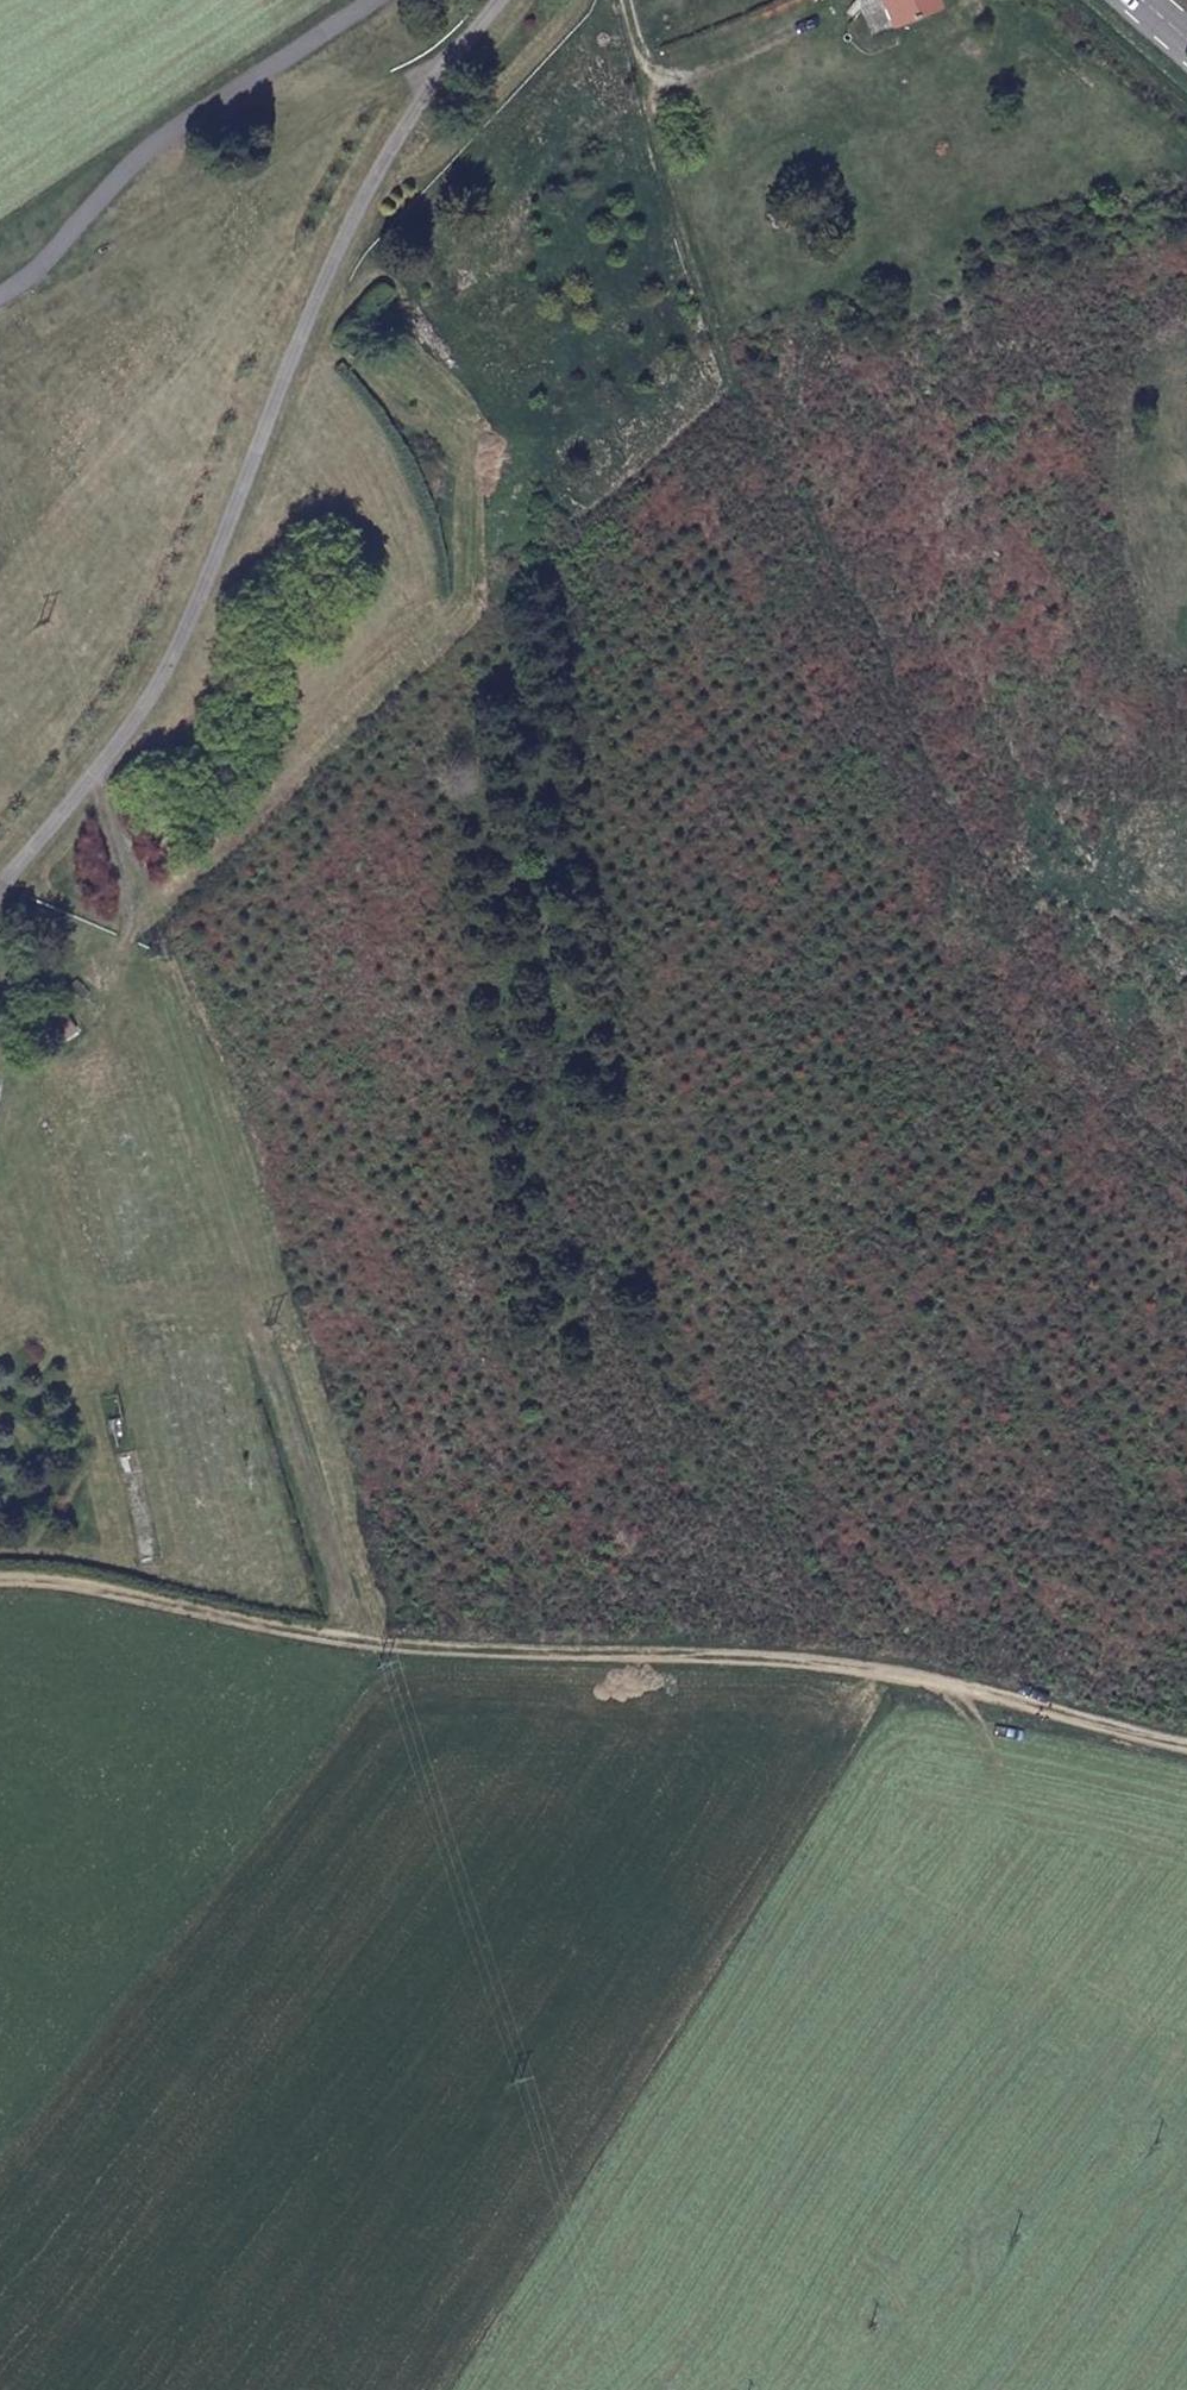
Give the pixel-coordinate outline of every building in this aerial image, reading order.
[(884,26),(933,6),(930,0),(873,0),(884,26)]
